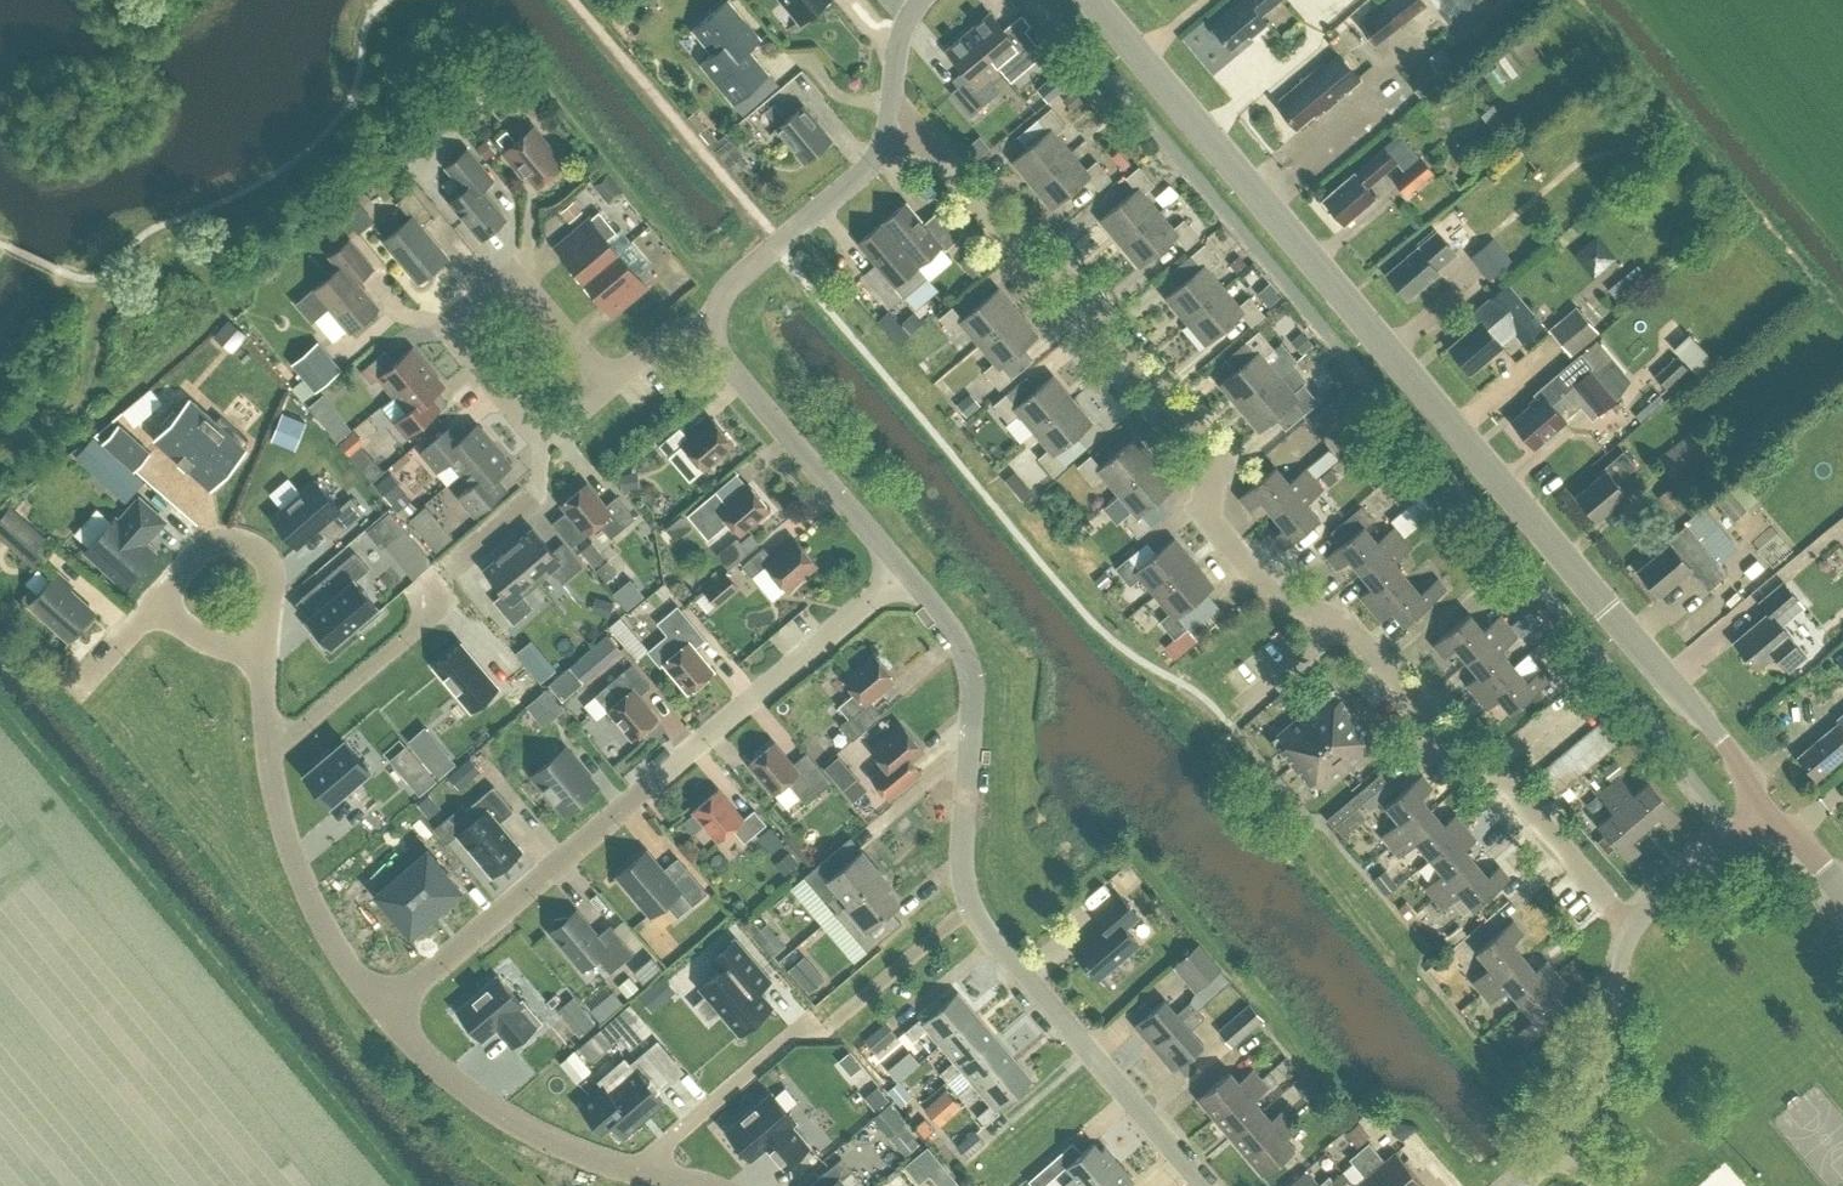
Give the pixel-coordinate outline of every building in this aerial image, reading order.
[(694,29),(714,52),(700,64),(733,104),(770,73),(769,72),(767,73),(748,50),(762,38),(730,0),(727,0),(692,29),(693,31),(694,29)] [(800,21),(826,0),(783,0),(800,21)] [(1212,25),(1232,48),(1248,34),(1251,37),(1267,23),(1261,15),(1278,0),(1242,0),(1212,25)] [(1354,24),(1369,44),(1422,4),(1419,0),(1384,0),(1354,24)] [(990,12),(968,31),(999,68),(1011,58),(1023,71),(1043,54),(1024,30),(1013,40),(990,12)] [(968,31),(946,49),(969,76),(950,92),(970,116),(999,92),(987,77),(999,68),(968,31)] [(1276,103),(1297,128),(1315,113),(1317,116),(1361,80),(1338,52),(1276,103)] [(488,77),(509,82),(513,68),(492,62),(488,77)] [(765,110),(778,126),(776,128),(804,161),(831,139),(803,105),(786,119),(773,103),(765,110)] [(1011,160),(1032,184),(1071,151),(1056,134),(1066,125),(1051,107),(1038,118),(1048,130),(1011,160)] [(507,129),(497,138),(537,186),(565,162),(534,125),(516,140),(507,129)] [(1645,136),(1629,140),(1632,156),(1649,152),(1645,136)] [(1321,197),(1342,222),(1375,195),(1370,188),(1365,182),(1376,173),(1378,176),(1397,160),(1385,145),(1321,197)] [(468,148),(446,167),(465,189),(450,201),(481,238),(505,217),(481,188),(493,178),(468,148)] [(1032,184),(1052,208),(1088,178),(1098,189),(1111,178),(1096,160),(1086,169),(1071,151),(1032,184)] [(1099,219),(1120,243),(1159,210),(1144,192),(1154,184),(1139,166),(1126,177),(1136,188),(1099,219)] [(606,172),(595,181),(611,200),(622,191),(606,172)] [(435,216),(412,188),(397,201),(410,217),(384,238),(420,280),(446,257),(421,228),(435,216)] [(563,209),(572,220),(585,209),(576,198),(563,209)] [(882,222),(927,275),(928,275),(919,265),(942,245),(945,249),(958,238),(939,215),(926,226),(906,201),(882,222)] [(585,241),(566,258),(584,280),(631,240),(620,227),(616,231),(599,210),(576,229),(585,241)] [(1120,243),(1140,267),(1176,236),(1186,248),(1199,237),(1184,219),(1174,227),(1159,210),(1120,243)] [(866,277),(892,307),(904,296),(927,275),(882,222),(858,242),(878,266),(866,277)] [(1418,247),(1387,273),(1407,297),(1439,271),(1438,270),(1457,254),(1448,242),(1437,229),(1416,245),(1418,247)] [(461,240),(481,264),(489,257),(469,233),(461,240)] [(313,290),(297,303),(312,320),(328,307),(349,331),(379,307),(364,288),(362,277),(374,266),(350,239),(329,256),(339,267),(313,289),(313,290)] [(631,240),(584,280),(603,302),(623,285),(633,296),(655,277),(646,266),(650,262),(631,240)] [(1165,297),(1185,321),(1224,287),(1210,270),(1220,261),(1204,243),(1192,254),(1201,266),(1165,297)] [(1476,325),(1448,347),(1469,372),(1502,345),(1500,343),(1513,333),(1521,342),(1541,326),(1508,285),(1469,317),(1476,325)] [(964,327),(979,344),(1018,311),(998,287),(962,318),(952,306),(939,317),(954,335),(964,327)] [(1185,321),(1205,344),(1242,314),(1251,325),(1264,314),(1249,296),(1239,305),(1224,287),(1185,321)] [(878,320),(898,343),(908,334),(888,311),(878,320)] [(912,311),(900,321),(908,331),(920,321),(912,311)] [(984,370),(999,388),(1012,377),(1002,365),(1038,335),(1018,311),(979,344),(994,362),(984,370)] [(216,334),(234,350),(249,333),(231,317),(216,334)] [(1219,384),(1239,407),(1279,374),(1264,356),(1274,348),(1259,330),(1246,341),(1255,353),(1219,384)] [(1303,332),(1292,341),(1302,355),(1314,346),(1303,332)] [(320,339),(294,362),(317,390),(344,367),(320,339)] [(386,350),(362,370),(372,382),(378,377),(394,395),(429,366),(412,346),(395,361),(386,350)] [(1687,366),(1676,354),(1652,377),(1664,388),(1687,366)] [(1513,420),(1535,446),(1565,420),(1552,404),(1571,388),(1594,417),(1616,399),(1581,355),(1532,394),(1537,399),(1513,420)] [(183,361),(158,383),(175,402),(200,381),(183,361)] [(394,395),(381,406),(407,436),(441,408),(432,397),(445,385),(429,366),(394,395)] [(1018,414),(1033,431),(1072,398),(1052,374),(1016,405),(1006,393),(993,404),(1008,422),(1018,414)] [(1239,407),(1259,431),(1275,418),(1285,429),(1318,401),(1303,383),(1293,392),(1279,374),(1239,407)] [(318,418),(333,405),(322,392),(307,405),(318,418)] [(216,421),(189,397),(153,438),(211,489),(252,443),(221,415),(216,421)] [(1038,457),(1053,475),(1066,464),(1056,452),(1093,422),(1072,398),(1033,431),(1048,449),(1038,457)] [(282,413),(277,427),(299,435),(305,422),(282,413)] [(680,426),(658,445),(668,456),(682,444),(703,469),(734,444),(712,418),(689,437),(680,426)] [(450,461),(460,473),(495,444),(477,423),(462,435),(452,424),(420,452),(437,471),(450,461)] [(1673,479),(1711,448),(1694,426),(1655,457),(1673,479)] [(151,452),(124,430),(108,448),(135,470),(151,452)] [(366,444),(355,431),(339,445),(350,458),(366,444)] [(1102,475),(1117,493),(1156,460),(1136,436),(1100,467),(1090,455),(1077,466),(1093,484),(1102,475)] [(77,456),(95,472),(112,454),(93,438),(77,456)] [(458,495),(474,516),(507,489),(497,477),(512,464),(495,444),(460,473),(470,485),(458,495)] [(1329,447),(1306,466),(1315,477),(1338,457),(1329,447)] [(376,475),(391,462),(381,449),(365,461),(376,475)] [(1122,519),(1137,537),(1150,526),(1140,514),(1177,484),(1156,460),(1117,493),(1132,511),(1122,519)] [(1261,499),(1272,513),(1315,477),(1306,466),(1288,481),(1275,466),(1238,497),(1249,509),(1261,499)] [(142,481),(128,468),(111,486),(126,499),(142,481)] [(1576,494),(1597,520),(1628,494),(1607,468),(1576,494)] [(1331,469),(1321,477),(1330,487),(1339,478),(1331,469)] [(409,489),(393,470),(388,474),(386,470),(376,478),(379,482),(377,483),(393,502),(409,489)] [(622,472),(624,488),(641,487),(640,471),(622,472)] [(1272,537),(1282,549),(1319,518),(1306,502),(1324,487),(1315,477),(1272,513),(1284,527),(1272,537)] [(363,512),(351,498),(340,508),(316,479),(272,517),(297,547),(323,524),(334,537),(363,512)] [(598,524),(609,538),(623,527),(635,517),(617,495),(606,505),(587,482),(561,504),(567,510),(552,523),(571,546),(598,524)] [(1015,490),(1014,491),(1022,501),(1023,500),(1032,493),(1024,482),(1015,490)] [(748,483),(726,502),(716,490),(687,514),(708,538),(729,521),(740,534),(770,508),(748,483)] [(1714,496),(1734,519),(1746,508),(1727,485),(1714,496)] [(395,503),(410,519),(424,507),(409,490),(395,503)] [(1421,493),(1389,520),(1394,526),(1403,536),(1435,509),(1421,493)] [(141,539),(149,531),(153,534),(165,520),(139,496),(119,519),(115,516),(85,550),(125,586),(155,552),(141,539)] [(0,518),(0,534),(36,566),(56,544),(12,505),(0,518)] [(1341,543),(1326,556),(1337,568),(1349,558),(1359,570),(1361,572),(1403,536),(1394,526),(1376,541),(1364,527),(1373,519),(1362,506),(1331,531),(1341,543)] [(388,542),(416,576),(432,562),(390,512),(384,517),(367,531),(376,541),(388,542)] [(675,520),(686,533),(693,527),(682,514),(675,520)] [(1667,544),(1637,569),(1659,596),(1690,569),(1707,589),(1728,572),(1708,548),(1693,530),(1686,523),(1666,541),(1667,544)] [(441,524),(426,537),(436,549),(451,536),(441,524)] [(509,547),(537,581),(551,569),(562,582),(583,565),(563,542),(553,551),(533,527),(509,547)] [(740,541),(749,551),(759,542),(751,532),(740,541)] [(1372,585),(1360,596),(1370,608),(1406,577),(1394,562),(1411,547),(1403,536),(1361,572),(1361,573),(1372,585)] [(766,564),(787,589),(817,564),(795,538),(773,558),(763,546),(742,565),(751,576),(766,564)] [(1128,557),(1115,568),(1130,586),(1140,577),(1155,595),(1194,562),(1174,538),(1138,568),(1128,557)] [(592,540),(581,550),(596,568),(607,559),(592,540)] [(494,600),(513,623),(534,607),(522,593),(537,581),(509,547),(485,568),(504,591),(494,600)] [(355,551),(301,596),(315,612),(309,617),(318,628),(314,631),(328,647),(356,623),(361,629),(381,611),(354,580),(369,568),(355,551)] [(607,559),(596,568),(605,580),(617,570),(607,559)] [(1194,562),(1155,595),(1169,612),(1159,621),(1174,638),(1187,628),(1178,616),(1214,586),(1194,562)] [(730,571),(708,590),(720,604),(742,586),(730,571)] [(72,586),(57,572),(29,603),(70,640),(95,612),(69,589),(72,586)] [(1406,577),(1370,608),(1380,620),(1381,619),(1392,610),(1394,613),(1404,624),(1447,589),(1437,578),(1419,593),(1406,577)] [(629,578),(612,592),(626,610),(643,595),(629,578)] [(1768,612),(1734,641),(1756,667),(1774,653),(1787,668),(1804,654),(1791,638),(1792,637),(1781,625),(1792,615),(1788,610),(1800,600),(1783,580),(1759,601),(1768,612)] [(594,596),(590,611),(608,616),(612,601),(594,596)] [(1469,614),(1433,645),(1444,657),(1455,647),(1467,660),(1509,625),(1500,614),(1482,629),(1469,614)] [(621,616),(609,627),(623,643),(635,633),(621,616)] [(663,663),(688,692),(714,670),(695,648),(706,638),(687,617),(647,650),(660,666),(663,663)] [(1479,674),(1466,684),(1477,696),(1513,665),(1500,650),(1518,635),(1509,625),(1467,660),(1479,674)] [(1174,638),(1165,646),(1175,658),(1197,641),(1187,628),(1174,638)] [(546,683),(559,699),(619,650),(606,634),(546,683)] [(461,642),(434,665),(471,710),(499,687),(461,642)] [(838,705),(848,717),(840,724),(852,739),(882,715),(870,700),(895,678),(874,653),(844,678),(855,691),(838,705)] [(1568,655),(1556,666),(1573,684),(1584,675),(1585,674),(1568,655)] [(650,685),(632,663),(606,685),(618,699),(607,709),(632,739),(658,717),(639,695),(650,685)] [(1513,665),(1477,696),(1487,708),(1498,699),(1510,713),(1553,677),(1544,666),(1526,681),(1513,665)] [(602,711),(614,701),(601,685),(589,695),(602,711)] [(547,690),(527,707),(540,723),(560,705),(547,690)] [(1279,748),(1309,784),(1315,779),(1323,789),(1372,748),(1363,738),(1369,734),(1339,698),(1333,703),(1325,693),(1277,734),(1285,743),(1279,748)] [(1816,777),(1842,753),(1842,711),(1836,718),(1838,720),(1797,755),(1816,777)] [(1601,721),(1591,729),(1608,750),(1618,741),(1601,721)] [(872,749),(885,765),(871,776),(889,798),(911,779),(902,768),(924,749),(902,724),(872,749)] [(1591,730),(1580,738),(1598,759),(1608,750),(1591,730)] [(1580,738),(1570,747),(1587,767),(1598,759),(1580,738)] [(318,764),(306,775),(329,802),(369,768),(346,741),(333,751),(330,747),(314,760),(318,764)] [(792,764),(774,741),(748,763),(774,793),(788,781),(806,803),(833,781),(808,751),(792,764)] [(841,771),(872,751),(866,741),(835,761),(841,771)] [(406,745),(390,759),(408,781),(419,794),(436,780),(425,767),(406,745)] [(1570,747),(1560,755),(1577,776),(1587,767),(1570,747)] [(564,748),(534,773),(566,811),(596,786),(564,748)] [(444,750),(428,764),(439,777),(455,763),(444,750)] [(1560,755),(1549,764),(1566,784),(1577,776),(1560,755)] [(469,757),(448,776),(459,788),(480,770),(469,757)] [(1549,764),(1539,773),(1556,793),(1566,784),(1549,764)] [(853,770),(838,783),(852,799),(867,787),(853,770)] [(1326,818),(1333,826),(1387,781),(1380,773),(1326,818)] [(1380,835),(1389,846),(1431,811),(1420,797),(1432,786),(1421,774),(1385,805),(1398,821),(1380,835)] [(1608,785),(1644,826),(1657,815),(1668,827),(1680,816),(1649,780),(1633,793),(1618,775),(1608,785)] [(458,833),(492,874),(522,849),(499,822),(514,810),(493,785),(466,808),(475,819),(458,833)] [(1615,846),(1628,860),(1640,850),(1630,838),(1644,826),(1608,785),(1597,794),(1612,811),(1597,824),(1605,834),(1615,846)] [(718,788),(692,810),(718,840),(732,828),(744,842),(767,823),(754,809),(743,818),(718,788)] [(428,793),(416,804),(428,817),(440,806),(428,793)] [(1416,842),(1428,857),(1465,826),(1455,814),(1443,824),(1431,811),(1389,846),(1398,857),(1416,842)] [(763,834),(773,845),(782,838),(772,826),(763,834)] [(1424,887),(1432,897),(1475,862),(1463,848),(1475,838),(1465,826),(1428,857),(1441,872),(1424,887)] [(1607,853),(1615,846),(1605,834),(1597,841),(1607,853)] [(835,912),(845,905),(882,874),(861,850),(849,860),(838,847),(804,876),(826,901),(835,912)] [(617,875),(650,915),(679,890),(692,905),(707,892),(685,866),(670,878),(647,850),(617,875)] [(428,851),(378,894),(410,932),(460,889),(428,851)] [(787,853),(774,863),(783,874),(795,863),(787,853)] [(1459,893),(1472,909),(1509,878),(1498,865),(1486,876),(1475,862),(1432,897),(1442,908),(1459,893)] [(1374,878),(1387,895),(1399,884),(1386,868),(1374,878)] [(846,924),(867,950),(901,921),(890,908),(899,901),(886,886),(890,883),(882,874),(845,905),(835,912),(846,924)] [(1103,927),(1075,951),(1097,978),(1138,943),(1125,927),(1138,916),(1118,892),(1092,914),(1103,927)] [(1399,908),(1408,919),(1418,911),(1409,900),(1399,908)] [(556,927),(550,931),(582,968),(597,956),(610,972),(634,952),(610,923),(597,934),(576,910),(570,915),(554,918),(556,927)] [(773,916),(760,925),(778,949),(790,939),(773,916)] [(1472,981),(1481,992),(1523,956),(1511,942),(1523,932),(1512,920),(1476,951),(1489,966),(1472,981)] [(707,994),(694,1005),(709,1022),(721,1011),(740,1033),(772,1006),(758,990),(761,988),(771,979),(767,974),(737,939),(712,960),(720,970),(701,987),(707,994)] [(1200,945),(1174,968),(1195,992),(1190,1001),(1197,1009),(1231,980),(1222,969),(1200,945)] [(807,954),(791,968),(811,991),(828,977),(807,954)] [(652,956),(634,971),(643,982),(661,967),(652,956)] [(1507,988),(1520,1003),(1556,972),(1546,960),(1534,970),(1523,956),(1481,992),(1490,1002),(1507,988)] [(1515,1033),(1525,1044),(1567,1008),(1555,994),(1567,984),(1556,972),(1520,1003),(1533,1018),(1515,1033)] [(499,976),(457,1011),(481,1039),(497,1026),(501,1031),(500,1031),(513,1046),(541,1022),(522,1000),(521,1001),(499,976)] [(661,978),(640,996),(652,1010),(673,992),(661,978)] [(927,1028),(940,1044),(976,1013),(957,991),(922,1021),(919,1017),(904,1030),(913,1040),(927,1028)] [(1164,998),(1134,1024),(1153,1047),(1197,1009),(1190,1001),(1177,1012),(1164,998)] [(1247,1002),(1216,1030),(1230,1045),(1261,1018),(1247,1002)] [(593,1033),(579,1046),(591,1061),(621,1036),(630,1047),(647,1032),(625,1006),(593,1033)] [(582,1007),(567,1020),(579,1035),(595,1023),(582,1007)] [(1197,1009),(1153,1047),(1173,1069),(1203,1043),(1191,1029),(1204,1017),(1197,1009)] [(995,1036),(976,1013),(940,1044),(954,1060),(940,1072),(948,1081),(962,1069),(959,1066),(995,1036)] [(866,1037),(876,1048),(897,1030),(886,1018),(866,1037)] [(966,1103),(980,1091),(978,1088),(1013,1057),(995,1036),(959,1066),(962,1069),(972,1081),(958,1093),(966,1103)] [(606,1083),(582,1103),(601,1126),(612,1117),(624,1131),(664,1097),(658,1090),(673,1077),(647,1048),(631,1062),(637,1069),(612,1091),(606,1083)] [(559,1062),(572,1077),(586,1065),(573,1050),(559,1062)] [(1516,1053),(1506,1061),(1516,1073),(1525,1065),(1516,1053)] [(977,1115),(985,1125),(1000,1112),(997,1108),(1032,1079),(1013,1057),(978,1088),(980,1091),(991,1103),(977,1115)] [(899,1058),(887,1068),(898,1080),(909,1070),(899,1058)] [(1197,1098),(1214,1117),(1260,1078),(1252,1068),(1238,1080),(1230,1070),(1197,1098)] [(1214,1117),(1230,1136),(1262,1109),(1254,1099),(1268,1087),(1260,1078),(1214,1117)] [(899,1081),(888,1091),(900,1105),(911,1096),(899,1081)] [(946,1085),(925,1103),(941,1121),(962,1103),(946,1085)] [(865,1096),(877,1110),(889,1099),(878,1086),(865,1096)] [(770,1092),(726,1130),(751,1159),(766,1146),(783,1167),(809,1145),(792,1124),(795,1121),(770,1092)] [(1230,1136),(1246,1155),(1292,1115),(1284,1106),(1270,1118),(1262,1109),(1230,1136)] [(1246,1155),(1262,1175),(1295,1147),(1286,1137),(1300,1125),(1292,1115),(1246,1155)] [(922,1143),(905,1123),(891,1136),(908,1155),(922,1143)] [(956,1141),(966,1153),(986,1137),(976,1125),(956,1141)] [(1027,1180),(1033,1185),(1042,1185),(1059,1171),(1067,1165),(1085,1185),(1093,1185),(1119,1164),(1115,1158),(1114,1158),(1105,1147),(1101,1150),(1093,1142),(1082,1152),(1073,1141),(1050,1161),(1027,1180)] [(1358,1149),(1359,1150),(1390,1185),(1425,1185),(1395,1151),(1384,1160),(1369,1141),(1358,1149)] [(916,1156),(930,1173),(941,1185),(957,1185),(959,1184),(927,1147),(916,1156)] [(1349,1157),(1365,1176),(1355,1185),(1390,1185),(1359,1150),(1349,1157)] [(841,1157),(819,1176),(827,1185),(866,1185),(841,1157)] [(1129,1184),(1133,1181),(1124,1169),(1119,1164),(1093,1185),(1131,1185),(1129,1184)] [(1287,1185),(1316,1185),(1319,1183),(1307,1169),(1287,1185)] [(1319,1183),(1321,1185),(1338,1185),(1329,1175),(1319,1183)]
